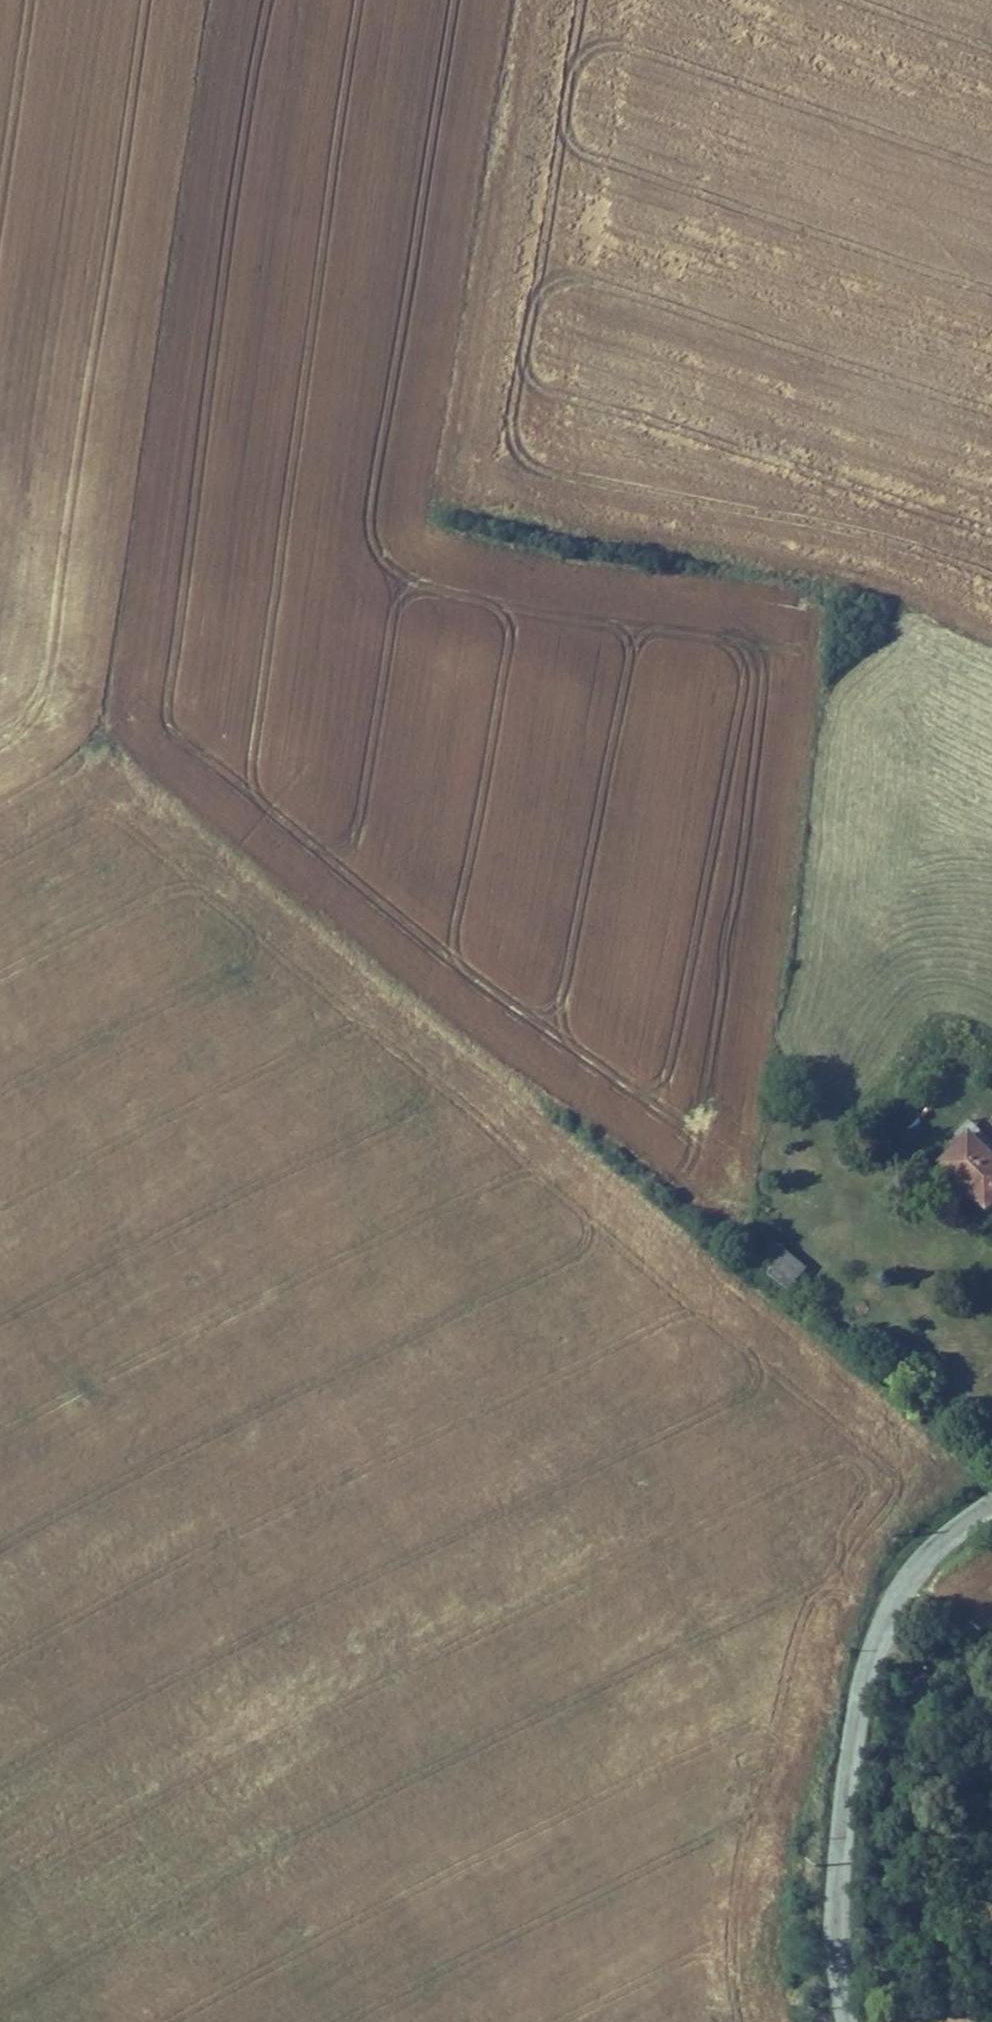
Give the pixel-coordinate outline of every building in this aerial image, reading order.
[(977,1125),(972,1130),(942,1162),(961,1180),(972,1168),(991,1186),(991,1138),(977,1125)] [(790,1292),(809,1268),(786,1249),(767,1274),(790,1292)]
